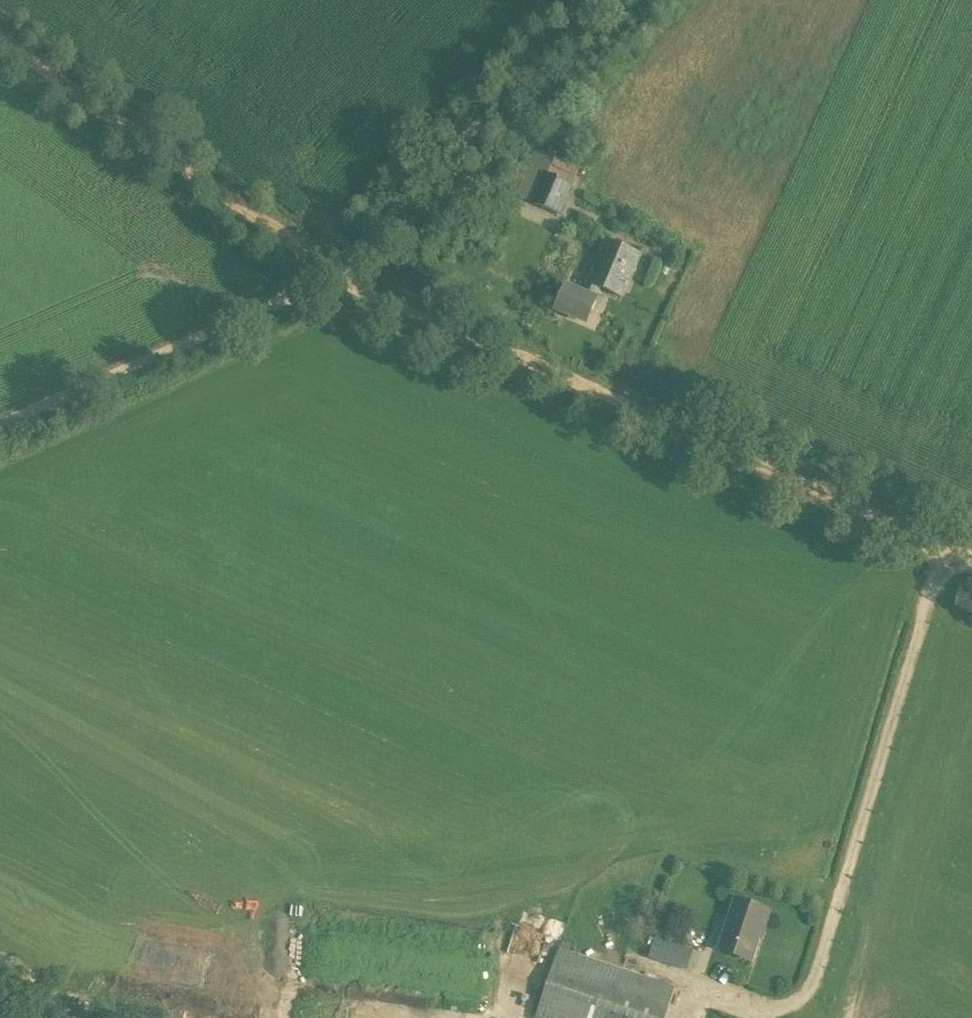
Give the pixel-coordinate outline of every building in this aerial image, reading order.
[(559,215),(571,186),(545,174),(553,156),(537,149),(516,197),(559,215)] [(589,283),(602,288),(624,297),(641,256),(607,241),(589,283)] [(588,322),(602,288),(589,283),(585,294),(566,286),(557,308),(588,322)] [(764,930),(770,910),(736,899),(719,948),(751,959),(761,929),(764,930)] [(687,971),(694,950),(654,937),(648,959),(687,971)] [(675,986),(569,951),(571,944),(561,941),(535,1017),(664,1017),(675,986)]
